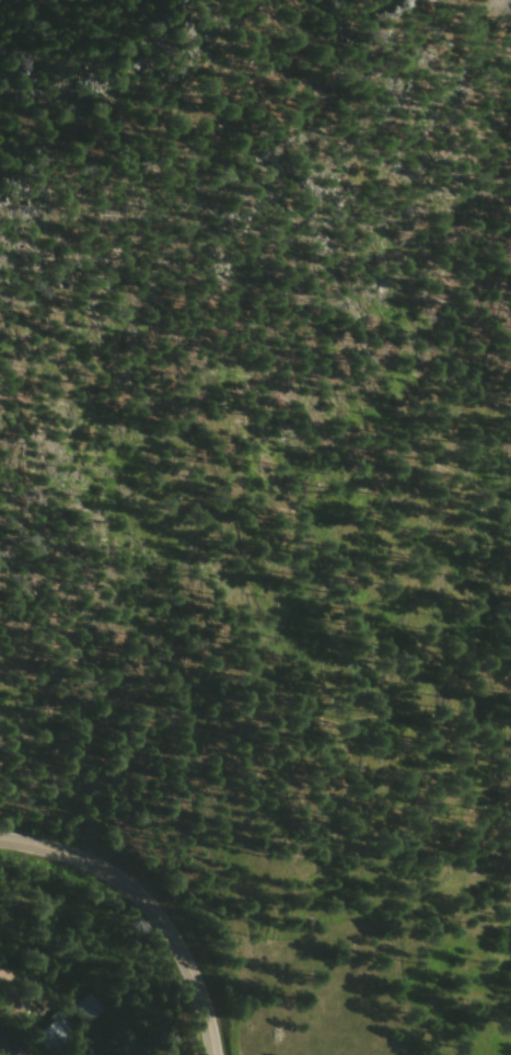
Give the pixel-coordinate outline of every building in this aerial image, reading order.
[(59,1007),(77,992),(93,1010),(72,1025),(59,1007)] [(58,1046),(46,1054),(36,1054),(21,1035),(39,1022),(58,1046)] [(44,1039),(51,1054),(68,1054),(58,1033),(44,1039)]
